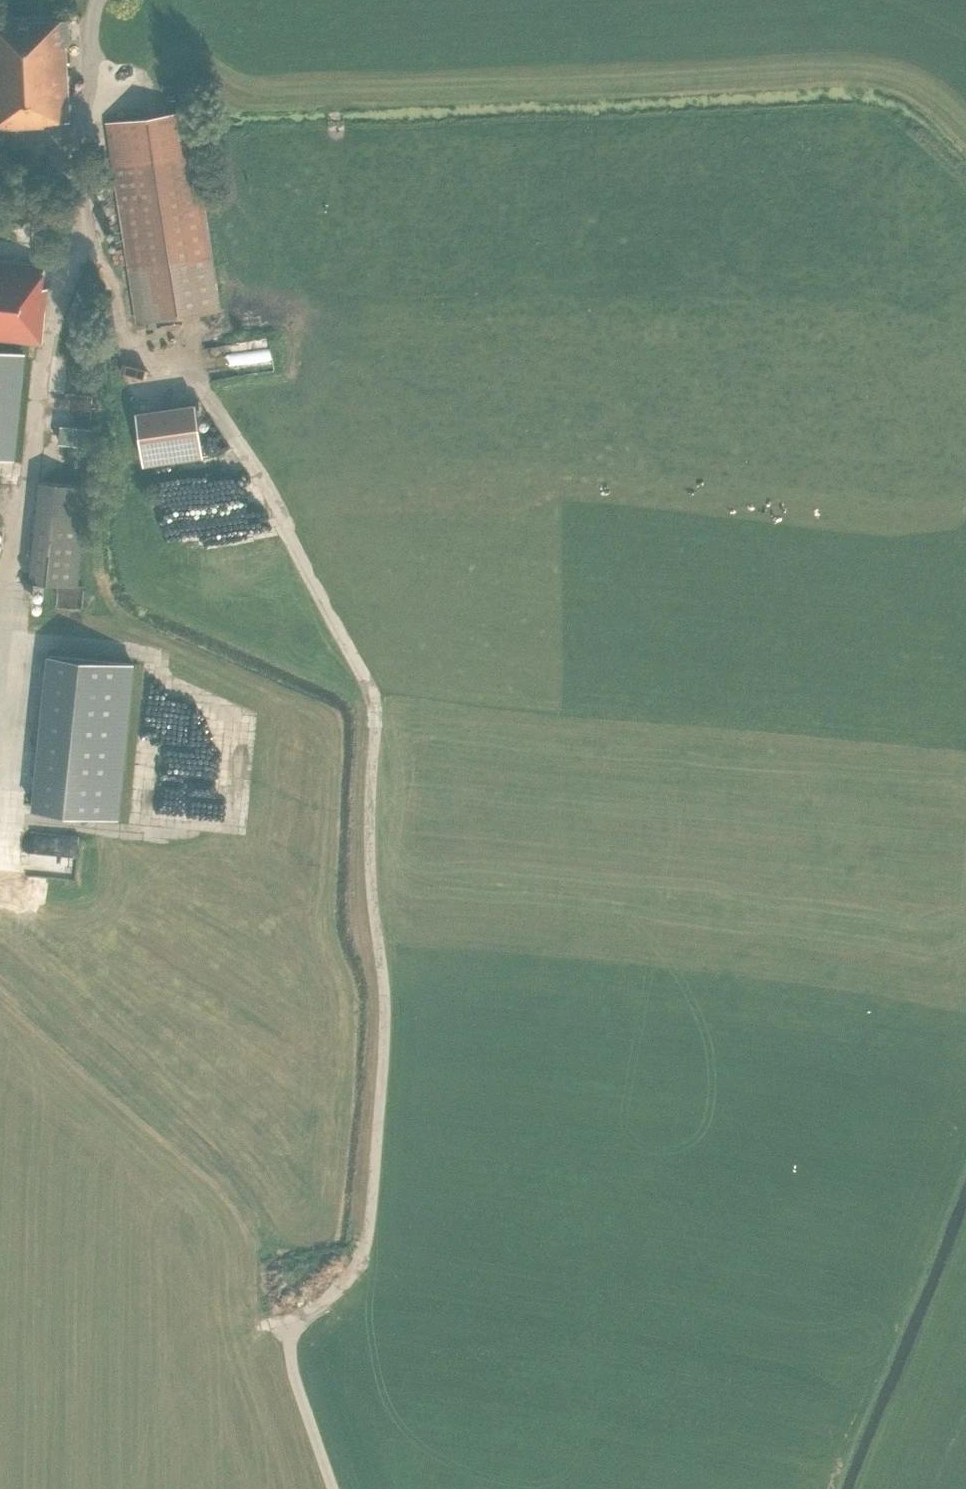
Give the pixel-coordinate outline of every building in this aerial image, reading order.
[(64,40),(68,39),(67,19),(0,22),(0,149),(9,149),(8,127),(46,126),(46,122),(69,121),(66,46),(64,46),(64,40)] [(190,110),(106,123),(137,322),(220,309),(190,110)] [(41,343),(47,287),(42,287),(44,265),(0,261),(0,339),(41,343)] [(13,460),(24,354),(0,351),(0,458),(13,460)] [(197,402),(135,411),(143,463),(204,454),(197,402)] [(29,581),(78,586),(88,486),(39,481),(29,581)] [(116,817),(132,663),(49,654),(33,809),(116,817)]
